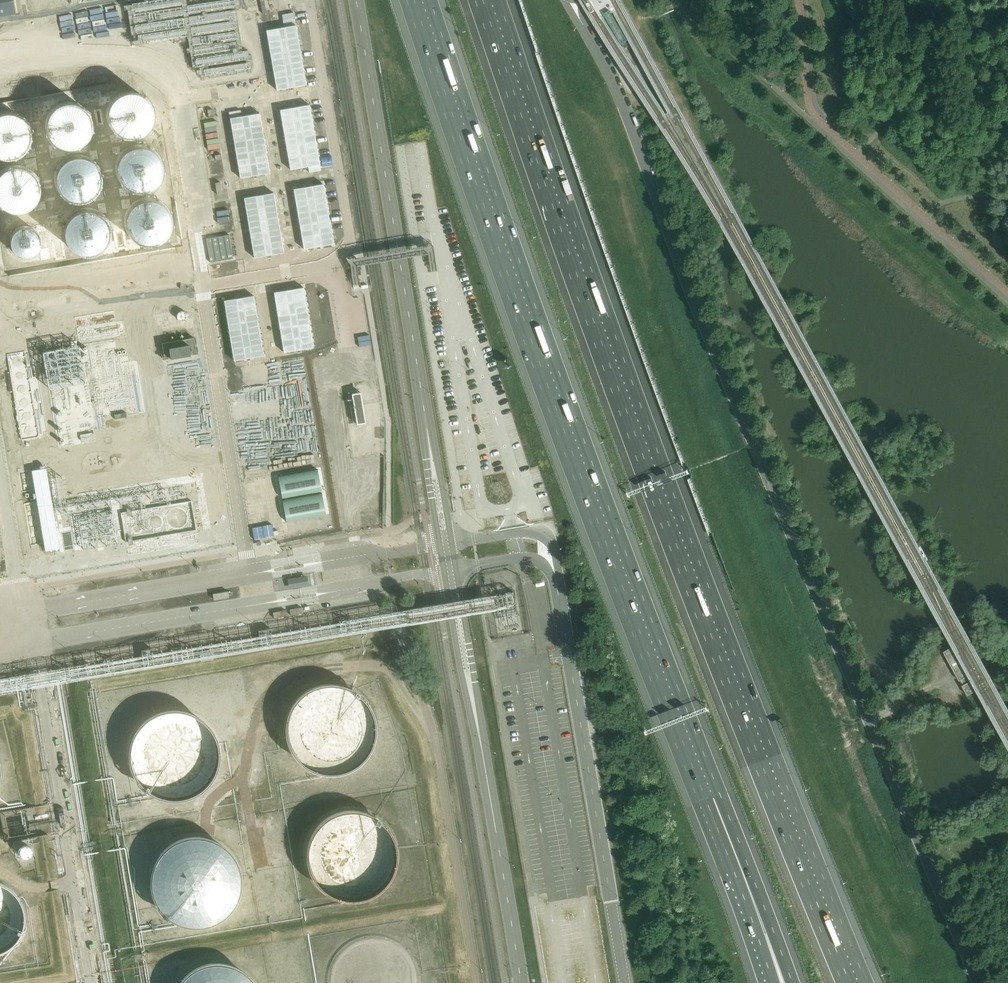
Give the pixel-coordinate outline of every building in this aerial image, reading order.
[(15,15),(13,0),(0,0),(0,17),(15,15)] [(297,26),(266,31),(276,90),(306,85),(297,26)] [(110,131),(115,136),(122,138),(128,139),(135,138),(141,134),(145,129),(148,123),(148,116),(147,110),(143,104),(138,100),(132,97),(126,97),(119,98),(113,101),(109,106),(106,113),(106,119),(107,126),(110,131)] [(49,136),(54,141),(60,143),(67,144),(73,143),(79,139),(83,134),(86,128),(86,121),(85,115),(82,109),(77,105),(70,102),(64,102),(57,103),(52,106),(47,111),(44,118),(44,124),(45,131),(49,136)] [(309,105),(279,110),(290,169),(308,166),(309,172),(321,170),(309,105)] [(240,111),(229,113),(241,178),(270,172),(259,113),(241,117),(240,111)] [(4,158),(11,159),(17,158),(23,154),(28,149),(30,143),(31,136),(29,130),(26,124),(21,120),(15,117),(8,117),(2,118),(0,119),(0,157),(4,158)] [(123,182),(128,186),(134,189),(140,190),(147,188),(153,185),(157,180),(160,174),(160,167),(159,161),(156,155),(151,150),(144,148),(138,147),(131,149),(125,152),(121,157),(118,163),(118,170),(119,176),(123,182)] [(64,194),(69,199),(75,201),(82,202),(88,201),(94,197),(98,192),(101,186),(102,179),(100,173),(97,167),(92,163),(85,160),(79,160),(72,161),(67,164),(62,169),(60,176),(59,182),(60,189),(64,194)] [(4,208),(11,211),(17,211),(24,210),(29,206),(34,201),(36,195),(37,189),(36,182),(32,176),(27,172),(21,169),(14,169),(8,170),(2,174),(0,176),(0,204),(4,208)] [(323,184),(293,189),(303,248),(333,243),(323,184)] [(273,193),(244,198),(254,258),(284,253),(273,193)] [(131,236),(136,240),(142,243),(149,244),(155,242),(161,239),(165,234),(168,228),(169,221),(167,214),(164,209),(159,204),(153,202),(146,201),(139,203),(134,206),(129,211),(127,217),(126,224),(127,230),(131,236)] [(72,249),(77,254),(83,256),(90,257),(97,255),(102,252),(107,247),(109,241),(110,234),(109,228),(105,222),(100,218),(94,215),(87,214),(81,216),(75,219),(71,224),(68,230),(67,237),(69,243),(72,249)] [(9,254),(13,258),(18,260),(23,260),(29,258),(33,255),(36,250),(37,245),(36,239),(33,234),(29,231),(24,229),(19,229),(13,230),(9,234),(6,238),(5,244),(6,249),(9,254)] [(370,282),(330,288),(333,308),(373,302),(370,282)] [(303,288),(274,293),(284,352),(314,347),(303,288)] [(254,296),(224,301),(233,360),(263,355),(254,296)] [(194,337),(162,342),(165,360),(197,354),(194,337)] [(129,341),(57,352),(72,448),(109,443),(107,431),(118,429),(117,417),(140,413),(129,341)] [(355,358),(354,342),(340,342),(341,359),(355,358)] [(247,361),(248,377),(272,376),(271,360),(247,361)] [(344,371),(348,387),(363,384),(359,367),(344,371)] [(361,392),(352,393),(357,424),(366,423),(361,392)] [(264,398),(252,400),(258,450),(284,447),(278,401),(264,403),(264,398)] [(382,442),(351,444),(352,459),(383,457),(382,442)] [(30,475),(65,472),(64,464),(29,467),(30,475)] [(355,468),(357,481),(381,477),(379,464),(355,468)] [(318,469),(277,476),(281,498),(321,491),(318,469)] [(220,470),(201,472),(203,496),(222,494),(220,470)] [(173,475),(175,501),(193,499),(191,474),(173,475)] [(121,509),(170,503),(167,478),(118,483),(121,509)] [(75,492),(79,517),(115,511),(111,486),(75,492)] [(322,493),(282,500),(286,522),(326,515),(322,493)] [(54,520),(67,518),(63,494),(50,496),(54,520)] [(105,532),(86,534),(89,559),(107,558),(105,532)] [(77,539),(59,540),(61,566),(80,564),(77,539)] [(292,579),(289,580),(291,588),(298,586),(307,585),(306,577),(292,579)] [(286,610),(273,612),(274,618),(287,616),(286,610)] [(963,641),(952,647),(943,652),(959,681),(961,680),(964,685),(962,686),(967,696),(987,685),(982,675),(980,676),(978,671),(979,670),(963,641)] [(377,731),(377,726),(377,720),(376,715),(374,710),(372,705),(370,700),(367,696),(363,692),(359,688),(355,685),(350,683),(345,681),(340,679),(335,678),(329,678),(324,678),(319,679),(313,680),(308,683),(304,685),(299,688),(295,692),(292,696),(289,700),(286,705),(284,710),(282,715),(282,720),(281,726),(282,731),(282,736),(284,741),(286,746),(289,751),(292,755),(295,759),(299,763),(304,766),(308,769),(313,771),(318,772),(324,773),(329,773),(334,773),(340,772),(345,771),(350,769),(355,766),(359,763),(363,759),(367,755),(370,751),(372,746),(374,741),(376,736),(377,731)] [(218,757),(218,752),(218,747),(217,742),(216,737),(214,733),(212,728),(209,724),(206,720),(202,717),(198,714),(194,711),(189,709),(185,707),(180,706),(175,706),(170,705),(165,706),(160,707),(155,708),(151,710),(146,713),(142,715),(138,719),(135,722),(132,726),(130,731),(127,735),(126,740),(125,745),(124,750),(124,755),(125,760),(126,765),(128,769),(130,774),(132,778),(135,782),(139,786),(142,789),(146,792),(151,794),(155,796),(160,798),(165,799),(170,799),(175,799),(180,798),(185,797),(190,795),(194,793),(198,791),(202,787),(206,784),(209,780),(212,776),(214,772),(216,767),(217,762),(218,757)] [(398,857),(398,852),(398,847),(397,842),(395,838),(393,833),(391,828),(388,824),(385,821),(381,817),(377,814),(373,812),(368,810),(363,808),(358,807),(353,807),(348,807),(343,808),(338,809),(334,811),(329,813),(325,816),(321,819),(318,822),(314,826),(312,831),(310,835),(308,840),(307,845),(306,850),(306,855),(307,860),(308,865),(310,870),(312,874),(314,878),(318,882),(321,886),(325,889),(329,892),(334,894),(338,896),(343,897),(348,898),(353,898),(358,898),(363,897),(368,895),(373,893),(377,891),(381,888),(385,884),(388,880),(391,876),(393,872),(395,867),(397,862),(398,857)] [(241,883),(242,878),(241,874),(241,869),(239,864),(238,859),(235,855),(233,851),(230,847),(226,843),(222,840),(218,837),(214,835),(209,833),(204,832),(199,831),(194,831),(189,831),(184,832),(180,833),(175,835),(171,837),(166,840),(163,843),(159,847),(156,851),(153,855),(151,859),(149,864),(148,869),(147,874),(147,878),(147,883),(148,888),(149,893),(151,898),(153,902),(156,906),(159,910),(163,914),(166,917),(171,919),(175,922),(180,923),(184,925),(189,926),(194,926),(199,926),(204,925),(209,923),(214,922),(218,919),(222,917),(226,914),(230,910),(233,906),(235,902),(238,898),(239,893),(241,888),(241,883)] [(30,844),(19,846),(20,856),(31,854),(30,844)] [(24,914),(23,907),(21,900),(18,893),(13,887),(7,882),(3,880),(0,879),(0,949),(1,949),(7,945),(13,941),(17,935),(19,932),(21,929),(23,922),(24,914)] [(421,977),(421,972),(420,967),(419,962),(417,957),(415,953),(412,949),(409,945),(405,941),(401,938),(397,936),(393,934),(388,932),(383,931),(378,930),(373,930),(368,930),(363,931),(359,933),(354,935),(350,937),(346,940),(342,943),(338,947),(336,951),(333,955),(331,960),(329,964),(328,969),(328,974),(328,979),(328,982),(421,982),(421,977)] [(258,980),(255,976),(252,972),(248,968),(244,965),(239,962),(234,960),(229,959),(224,958),(219,957),(214,957),(209,957),(204,959),(199,960),(194,962),(189,965),(185,968),(182,972),(178,976),(175,980),(174,982),(259,982),(258,980)]
